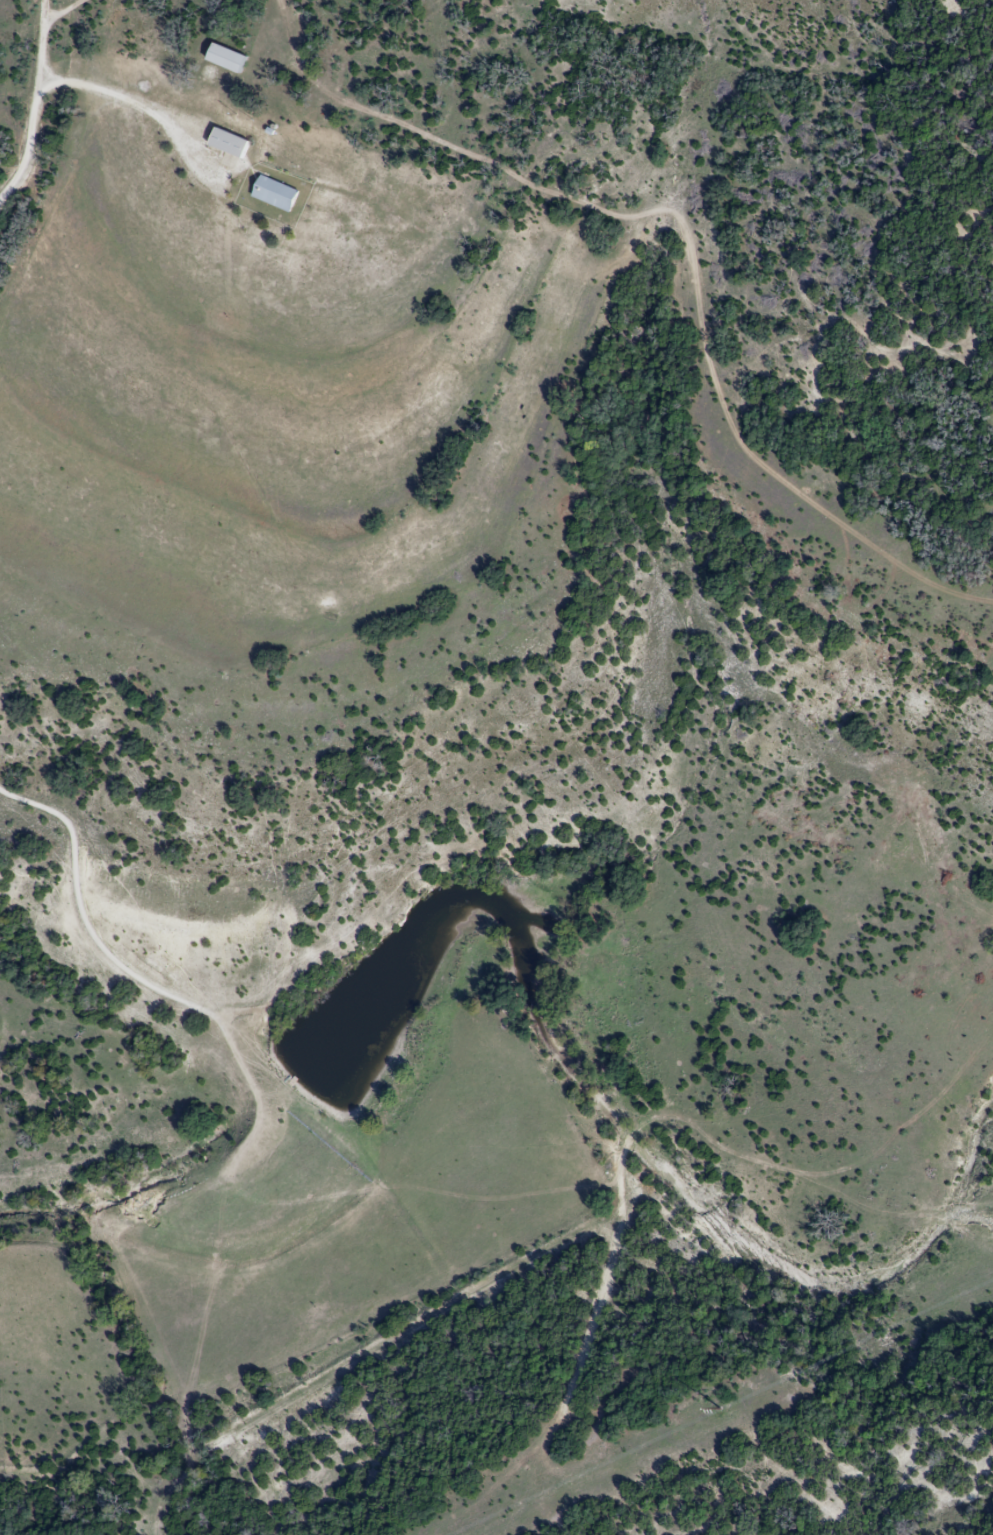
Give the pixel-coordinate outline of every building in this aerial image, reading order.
[(204,59),(238,74),(246,57),(212,42),(204,59)] [(248,142),(215,127),(207,144),(241,159),(248,142)] [(250,197),(289,213),(298,191),(259,175),(250,197)]
